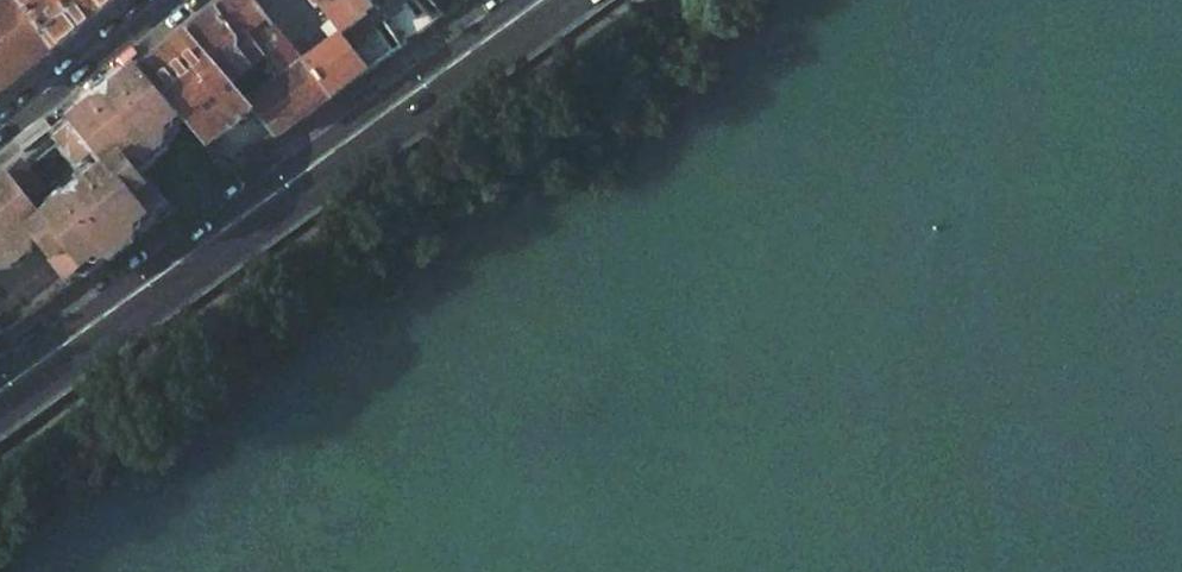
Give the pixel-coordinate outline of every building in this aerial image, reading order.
[(0,4),(0,94),(51,52),(13,0),(5,0),(0,4)] [(51,52),(113,1),(112,0),(13,0),(51,52)] [(250,110),(273,137),(331,96),(303,62),(251,0),(230,0),(186,35),(229,85),(234,80),(263,58),(278,78),(245,104),(250,110)] [(356,15),(335,31),(339,36),(367,70),(399,46),(365,0),(343,0),(356,15)] [(399,46),(431,22),(413,0),(365,0),(399,46)] [(245,104),(238,96),(229,85),(186,35),(141,71),(208,149),(250,110),(245,104)] [(303,62),(331,96),(367,70),(339,36),(303,62)] [(227,171),(208,149),(141,71),(120,88),(125,94),(100,116),(121,141),(101,158),(113,172),(92,188),(92,191),(74,206),(69,210),(61,213),(47,226),(36,214),(21,226),(0,201),(0,332),(1,334),(227,171)] [(229,85),(238,96),(243,92),(234,80),(229,85)] [(78,161),(93,149),(101,158),(121,141),(100,116),(94,108),(59,137),(78,161)] [(19,169),(0,184),(0,201),(21,226),(36,214),(27,203),(38,194),(19,169)]
